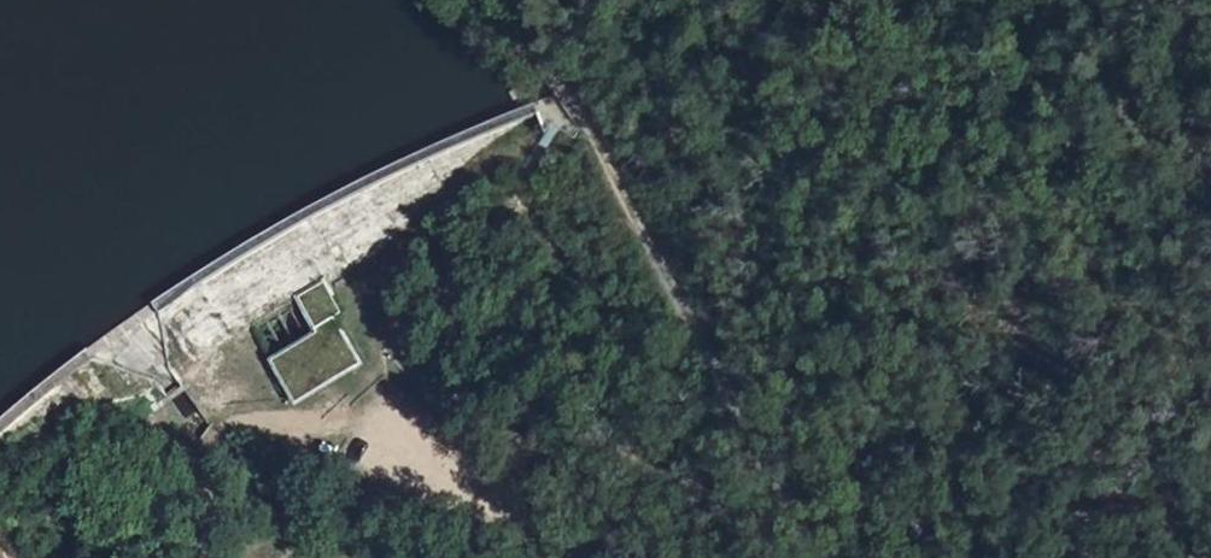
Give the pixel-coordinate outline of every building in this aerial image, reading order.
[(381,264),(369,268),(377,287),(389,285),(381,264)] [(332,305),(309,271),(278,292),(301,327),(262,352),(292,396),(354,357),(323,311),(332,305)]
